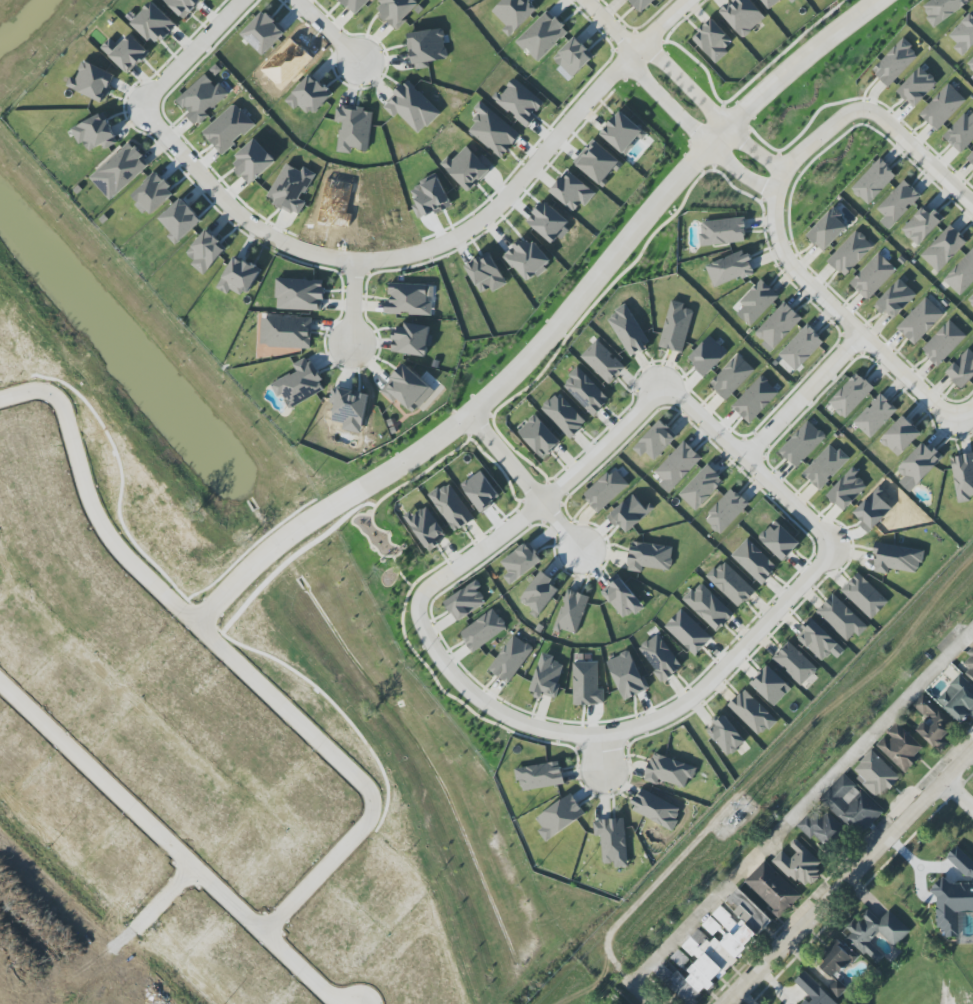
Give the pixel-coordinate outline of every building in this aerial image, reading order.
[(184,19),(202,0),(164,0),(184,19)] [(356,16),(371,0),(339,0),(356,16)] [(415,0),(382,0),(374,9),(396,30),(420,5),(415,0)] [(506,26),(502,30),(509,37),(537,10),(528,0),(504,0),(492,11),(506,26)] [(642,12),(654,0),(629,0),(642,12)] [(750,0),(733,0),(720,12),(744,38),(766,17),(750,0)] [(770,10),(782,0),(762,0),(770,10)] [(933,26),(972,4),(970,0),(930,0),(921,5),(933,26)] [(164,40),(177,26),(152,2),(131,24),(152,45),(160,37),(164,40)] [(516,41),(537,63),(569,33),(548,10),(516,41)] [(264,56),(287,32),(264,11),(242,34),(264,56)] [(958,44),(954,48),(963,57),(972,46),(972,13),(972,12),(949,36),(958,44)] [(693,38),(716,64),(729,52),(725,48),(733,41),(713,19),(693,38)] [(447,60),(443,29),(409,33),(414,70),(430,68),(429,62),(447,60)] [(101,48),(129,74),(150,52),(130,34),(121,45),(112,37),(101,48)] [(573,78),(595,57),(576,36),(553,58),(573,78)] [(920,55),(903,39),(872,71),(889,87),(920,55)] [(105,103),(116,75),(83,62),(76,79),(70,77),(66,87),(105,103)] [(938,83),(921,66),(897,91),(914,108),(938,83)] [(332,94),(310,73),(285,101),(295,110),(298,106),(311,117),(332,94)] [(177,100),(188,113),(186,115),(197,128),(210,116),(207,113),(229,93),(220,83),(216,87),(205,75),(177,100)] [(528,127),(535,118),(533,116),(544,102),(513,78),(494,101),(528,127)] [(399,114),(418,135),(441,114),(409,80),(382,105),(394,118),(399,114)] [(919,115),(938,131),(966,100),(949,83),(919,115)] [(255,125),(235,103),(202,133),(222,155),(255,125)] [(521,136),(487,105),(473,121),(476,124),(469,131),(501,159),(521,136)] [(338,152),(351,154),(351,150),(369,151),(373,112),(364,112),(364,109),(337,106),(335,122),(341,123),(338,152)] [(600,137),(628,156),(645,131),(618,112),(600,137)] [(969,117),(965,113),(943,137),(961,154),(972,141),(972,113),(969,117)] [(79,146),(85,143),(88,151),(103,145),(105,149),(118,144),(106,114),(71,127),(79,146)] [(276,160),(255,139),(230,165),(252,185),(276,160)] [(574,162),(601,186),(621,163),(594,139),(574,162)] [(111,201),(151,164),(129,141),(90,178),(111,201)] [(452,161),(448,157),(440,165),(470,193),(495,166),(484,156),(480,159),(466,146),(452,161)] [(868,206),(898,175),(880,158),(851,189),(868,206)] [(316,173),(303,167),(301,171),(285,163),(267,200),(299,216),(306,203),(302,200),(316,173)] [(585,207),(596,193),(568,170),(550,192),(575,212),(582,204),(585,207)] [(131,196),(149,217),(176,193),(158,173),(131,196)] [(877,209),(885,216),(880,222),(889,231),(922,196),(904,180),(877,209)] [(176,245),(202,221),(181,198),(159,219),(172,233),(167,237),(176,245)] [(934,210),(931,214),(921,207),(902,232),(921,247),(944,217),(934,210)] [(807,236),(824,253),(851,224),(833,208),(807,236)] [(701,246),(746,243),(745,219),(700,221),(701,246)] [(968,242),(950,225),(921,256),(939,273),(968,242)] [(186,254),(195,260),(191,265),(204,276),(228,247),(206,229),(186,254)] [(845,278),(874,246),(856,230),(827,261),(845,278)] [(529,284),(552,263),(528,236),(505,256),(529,284)] [(705,266),(714,289),(755,273),(746,250),(705,266)] [(972,283),(972,250),(943,279),(959,296),(972,283)] [(466,266),(480,294),(490,288),(492,293),(507,285),(490,252),(466,266)] [(897,270),(879,253),(850,284),(868,301),(897,270)] [(228,294),(231,289),(247,297),(261,269),(233,256),(217,289),(228,294)] [(324,280),(277,279),(276,309),(323,311),(324,280)] [(738,301),(744,307),(737,313),(749,327),(780,298),(762,279),(738,301)] [(875,305),(892,321),(917,295),(900,279),(875,305)] [(390,284),(389,300),(386,300),(385,314),(432,316),(432,299),(434,299),(434,285),(390,284)] [(944,315),(926,297),(897,328),(915,345),(944,315)] [(683,353),(693,311),(684,308),(685,303),(671,300),(660,347),(683,353)] [(803,319),(785,302),(754,335),(772,352),(803,319)] [(650,346),(628,305),(607,316),(629,357),(650,346)] [(260,347),(311,348),(312,318),(261,316),(260,347)] [(921,351),(939,367),(967,336),(949,320),(921,351)] [(429,357),(431,327),(395,323),(393,353),(429,357)] [(779,355),(796,371),(825,341),(807,324),(779,355)] [(706,377),(728,352),(710,335),(688,360),(706,377)] [(626,367),(596,340),(581,357),(610,384),(626,367)] [(969,348),(945,373),(962,389),(972,378),(972,353),(969,348)] [(755,370),(738,354),(709,385),(727,401),(755,370)] [(290,409),(326,390),(308,357),(293,365),(296,371),(272,384),(279,398),(283,395),(290,409)] [(435,391),(405,364),(380,390),(394,403),(398,399),(414,414),(435,391)] [(562,383),(593,416),(610,401),(579,368),(562,383)] [(874,388),(857,372),(828,403),(845,419),(874,388)] [(749,424),(780,395),(763,376),(732,405),(749,424)] [(332,422),(344,424),(343,430),(362,434),(368,394),(332,388),(330,403),(335,404),(332,422)] [(541,408),(570,439),(586,424),(557,393),(541,408)] [(898,410),(880,393),(853,423),(871,439),(898,410)] [(544,459),(562,443),(535,415),(518,432),(544,459)] [(899,458),(922,433),(903,416),(880,440),(899,458)] [(646,453),(655,461),(678,436),(660,420),(634,449),(642,457),(646,453)] [(797,468),(826,437),(809,420),(779,451),(797,468)] [(673,489),(702,458),(684,441),(655,472),(673,489)] [(911,493),(943,458),(924,441),(897,470),(904,477),(899,482),(911,493)] [(820,491),(849,460),(831,443),(802,474),(820,491)] [(957,503),(971,501),(970,496),(972,496),(972,455),(952,457),(957,503)] [(725,481),(708,464),(679,495),(696,511),(725,481)] [(629,485),(613,467),(583,496),(599,513),(629,485)] [(850,469),(827,497),(845,512),(868,484),(850,469)] [(480,511),(500,497),(481,471),(461,485),(480,511)] [(455,533),(475,520),(449,482),(429,495),(455,533)] [(749,504),(733,488),(703,519),(720,535),(749,504)] [(647,514),(636,496),(609,513),(621,531),(647,514)] [(446,535),(425,505),(406,518),(429,552),(440,545),(437,541),(446,535)] [(784,561),(801,543),(782,526),(776,532),(770,526),(759,538),(784,561)] [(778,567),(747,539),(731,556),(762,585),(778,567)] [(642,572),(642,567),(670,571),(673,547),(631,542),(628,571),(642,572)] [(543,563),(531,543),(502,560),(514,580),(543,563)] [(889,569),(920,574),(924,550),(877,543),(872,572),(888,574),(889,569)] [(707,578),(740,608),(756,591),(723,560),(707,578)] [(560,585),(540,572),(520,603),(540,616),(560,585)] [(841,591),(872,620),(889,602),(858,573),(841,591)] [(623,619),(633,612),(635,615),(644,609),(619,574),(607,582),(610,586),(603,592),(623,619)] [(482,588),(479,582),(444,600),(456,621),(487,605),(479,589),(482,588)] [(717,632),(734,614),(700,582),(683,600),(717,632)] [(555,629),(577,635),(589,596),(567,589),(555,629)] [(868,627),(834,594),(816,612),(847,641),(855,633),(859,637),(868,627)] [(508,628),(494,609),(459,633),(473,653),(508,628)] [(695,656),(712,638),(681,609),(664,627),(695,656)] [(802,628),(807,632),(799,640),(823,662),(839,644),(811,618),(802,628)] [(662,682),(682,668),(658,634),(638,648),(662,682)] [(508,684),(534,649),(514,635),(489,669),(508,684)] [(773,659),(802,686),(818,669),(789,642),(773,659)] [(630,650),(606,662),(625,701),(648,690),(630,650)] [(959,665),(972,679),(972,650),(959,665)] [(565,665),(554,662),(555,656),(542,653),(531,693),(554,700),(565,665)] [(573,663),(573,705),(605,705),(605,689),(598,689),(598,662),(573,663)] [(751,684),(775,707),(792,688),(768,666),(751,684)] [(972,715),(972,685),(962,673),(936,698),(963,725),(972,715)] [(777,720),(745,689),(729,706),(761,737),(777,720)] [(939,752),(948,743),(943,738),(955,725),(923,695),(913,705),(927,719),(917,730),(939,752)] [(713,721),(717,727),(710,731),(726,757),(745,745),(725,713),(713,721)] [(906,774),(919,760),(915,756),(924,747),(897,722),(885,734),(886,735),(876,746),(906,774)] [(878,799),(900,778),(873,750),(851,771),(878,799)] [(697,767),(653,753),(644,781),(658,785),(659,780),(686,788),(689,778),(694,779),(697,767)] [(516,769),(520,792),(564,784),(560,761),(516,769)] [(862,836),(884,811),(843,774),(820,799),(862,836)] [(631,810),(672,830),(683,809),(641,789),(631,810)] [(536,818),(542,828),(538,830),(546,842),(586,815),(572,794),(536,818)] [(812,817),(808,814),(796,826),(811,840),(813,837),(826,849),(845,828),(827,812),(823,816),(818,811),(812,817)] [(601,836),(602,864),(614,864),(614,868),(628,867),(625,819),(593,821),(594,836),(601,836)] [(821,862),(796,839),(789,845),(797,853),(791,859),(782,851),(773,861),(804,890),(820,874),(815,869),(821,862)] [(956,847),(947,858),(972,881),(972,862),(956,847)] [(801,896),(765,861),(744,882),(781,917),(801,896)] [(951,884),(943,877),(935,886),(938,929),(944,928),(945,938),(955,937),(959,932),(958,913),(972,912),(972,882),(951,884)] [(698,1003),(695,1000),(706,988),(708,989),(773,922),(738,888),(724,903),(742,920),(738,924),(721,907),(712,916),(703,925),(716,938),(711,942),(699,930),(681,948),(671,959),(678,966),(664,980),(666,982),(665,983),(686,1003),(697,1003),(698,1003)] [(910,931),(890,910),(879,921),(867,908),(860,915),(865,920),(859,926),(854,920),(846,928),(852,934),(848,937),(874,965),(884,956),(870,941),(880,932),(894,947),(910,931)] [(852,958),(847,953),(850,950),(839,941),(817,965),(833,979),(852,958)] [(805,971),(794,982),(809,997),(802,1003),(838,1003),(805,971)] [(848,987),(836,976),(826,987),(839,998),(848,987)]
